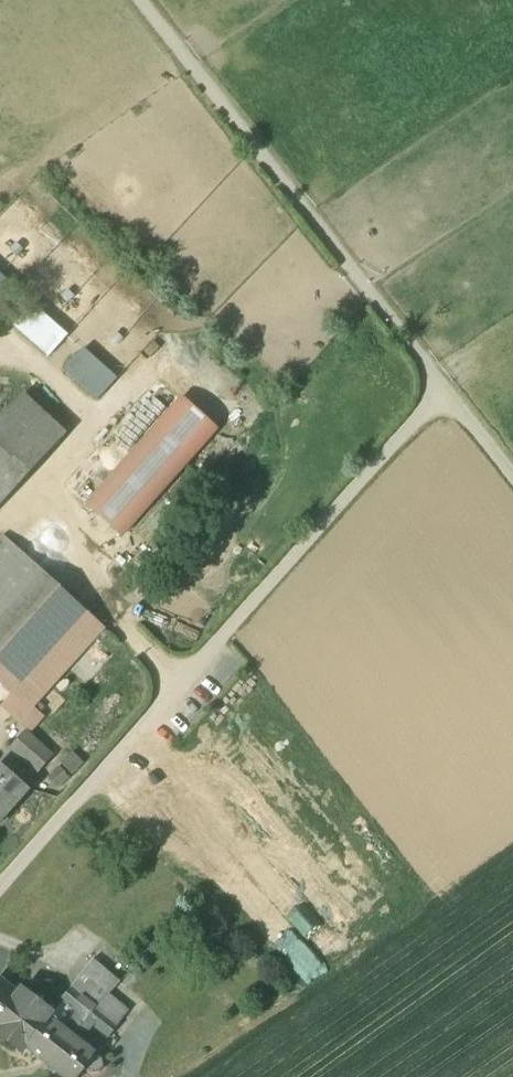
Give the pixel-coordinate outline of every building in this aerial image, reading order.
[(0,305),(14,289),(0,277),(0,305)] [(31,322),(60,347),(69,336),(40,311),(31,322)] [(74,375),(103,399),(120,379),(91,355),(74,375)] [(0,418),(0,504),(68,430),(26,389),(0,418)] [(100,510),(129,534),(195,454),(167,431),(100,510)] [(0,539),(0,585),(26,557),(3,535),(0,539)] [(0,585),(0,621),(43,573),(26,557),(0,585)] [(43,573),(0,621),(0,684),(12,695),(1,707),(29,732),(42,716),(31,707),(39,698),(94,638),(103,628),(103,627),(43,573)] [(103,628),(94,638),(100,643),(108,633),(103,628)] [(50,708),(39,698),(31,707),(42,716),(50,708)] [(50,757),(26,735),(13,749),(38,771),(50,757)] [(28,789),(0,764),(0,821),(28,789)] [(314,955),(329,942),(204,798),(189,812),(314,955)] [(345,930),(363,914),(261,799),(243,814),(345,930)] [(136,968),(121,954),(107,971),(121,983),(136,968)] [(93,959),(61,1001),(62,1002),(77,1013),(64,1030),(71,1036),(94,1008),(108,994),(121,983),(107,971),(93,959)] [(6,1020),(2,1016),(18,995),(3,983),(3,982),(2,981),(1,982),(0,984),(0,1028),(6,1020)] [(2,1016),(6,1020),(0,1028),(0,1034),(22,1051),(25,1048),(25,1047),(48,1018),(47,1017),(37,1009),(41,1005),(22,990),(18,995),(2,1016)] [(108,994),(94,1008),(71,1036),(72,1036),(79,1042),(93,1025),(109,1037),(129,1011),(108,994)] [(62,1002),(55,1009),(50,1012),(47,1017),(48,1018),(53,1022),(64,1030),(77,1013),(62,1002)] [(48,1018),(25,1047),(25,1048),(49,1066),(72,1036),(71,1036),(64,1030),(53,1022),(48,1018)] [(72,1036),(49,1066),(63,1076),(78,1076),(95,1055),(79,1042),(72,1036)] [(78,1076),(95,1076),(106,1063),(95,1055),(78,1076)]
